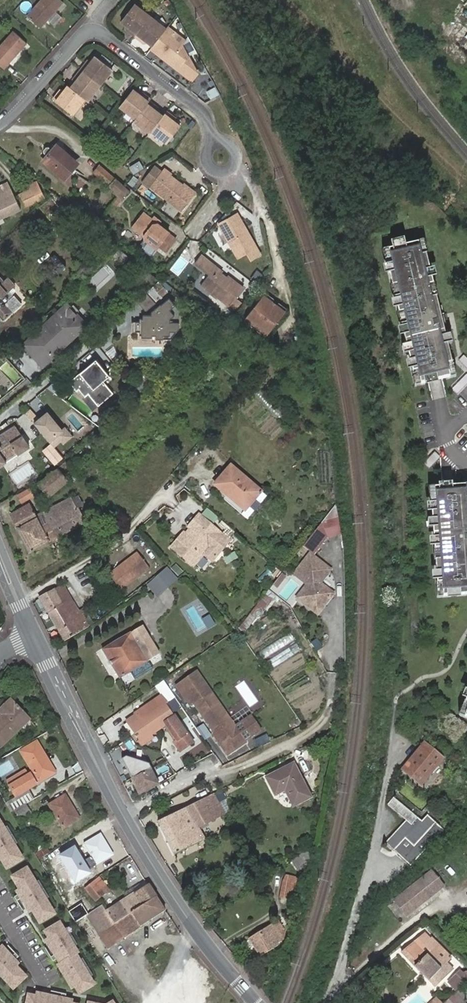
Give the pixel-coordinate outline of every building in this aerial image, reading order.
[(27,16),(40,28),(64,2),(62,0),(41,0),(27,16)] [(408,25),(422,0),(415,0),(403,22),(408,25)] [(136,37),(151,17),(136,6),(123,22),(131,29),(129,32),(136,37)] [(166,30),(151,17),(136,37),(142,42),(144,40),(153,47),(166,30)] [(425,36),(430,20),(421,17),(415,32),(425,36)] [(175,33),(168,28),(166,30),(153,47),(152,49),(158,54),(160,52),(163,55),(162,57),(179,71),(192,81),(198,75),(189,57),(181,46),(171,38),(175,33)] [(0,46),(0,66),(4,69),(27,43),(13,31),(0,46)] [(438,32),(433,48),(443,51),(449,35),(438,32)] [(88,63),(81,70),(102,86),(115,70),(98,57),(95,60),(91,65),(88,63)] [(102,86),(81,70),(76,77),(80,80),(76,84),(72,89),(86,100),(89,102),(102,86)] [(86,100),(72,89),(68,86),(66,89),(62,95),(59,93),(54,99),(74,115),(86,100)] [(150,102),(152,99),(145,94),(142,98),(136,93),(134,91),(124,103),(121,107),(136,120),(150,102)] [(136,120),(135,122),(150,134),(152,132),(164,116),(160,113),(155,110),(157,107),(150,102),(136,120)] [(175,118),(167,112),(164,116),(152,132),(168,144),(180,128),(177,126),(172,122),(175,118)] [(56,145),(43,160),(65,179),(77,164),(56,145)] [(126,188),(100,165),(93,173),(115,192),(114,193),(119,197),(126,188)] [(195,196),(164,172),(151,188),(182,213),(195,196)] [(19,195),(24,208),(45,198),(37,181),(28,186),(30,190),(19,195)] [(20,210),(10,188),(0,193),(0,219),(20,210)] [(129,191),(126,188),(119,197),(121,200),(129,191)] [(75,224),(51,198),(40,207),(63,234),(75,224)] [(154,225),(153,220),(144,213),(133,227),(143,235),(145,240),(157,249),(159,247),(165,252),(176,239),(169,233),(170,232),(159,225),(154,225)] [(239,216),(221,225),(239,259),(257,249),(239,216)] [(393,247),(385,249),(416,383),(435,379),(454,375),(444,330),(448,329),(446,321),(444,312),(441,313),(424,240),(406,244),(405,237),(391,240),(393,247)] [(128,257),(118,250),(113,257),(123,264),(128,257)] [(244,290),(233,282),(232,283),(228,280),(227,280),(222,275),(223,274),(217,268),(203,257),(196,266),(210,277),(201,287),(218,300),(219,298),(231,308),(244,290)] [(106,265),(88,280),(97,290),(115,275),(106,265)] [(134,272),(140,277),(145,271),(139,266),(134,272)] [(146,271),(140,278),(136,283),(145,290),(157,279),(146,271)] [(256,274),(251,279),(258,284),(262,279),(256,274)] [(9,291),(15,285),(9,278),(4,282),(0,277),(0,317),(3,320),(21,305),(13,296),(9,300),(6,296),(4,297),(7,293),(9,291)] [(161,285),(155,289),(161,296),(167,292),(161,285)] [(13,296),(9,291),(7,293),(4,297),(6,296),(9,300),(13,296)] [(146,292),(136,300),(146,312),(156,303),(146,292)] [(266,294),(264,298),(272,304),(275,301),(266,294)] [(135,322),(136,332),(140,332),(140,336),(163,336),(163,339),(171,339),(179,329),(179,310),(169,298),(153,312),(151,312),(151,315),(143,315),(143,319),(140,319),(140,322),(135,322)] [(264,298),(247,320),(255,326),(261,331),(268,336),(285,314),(277,308),(272,304),(264,298)] [(280,305),(277,308),(285,314),(287,310),(280,305)] [(44,360),(59,346),(61,348),(85,326),(67,306),(39,332),(42,336),(33,345),(29,341),(23,346),(34,357),(35,356),(38,353),(44,360)] [(255,326),(247,320),(244,323),(253,330),(255,326)] [(265,339),(268,336),(261,331),(258,334),(265,340),(265,339)] [(39,332),(29,341),(33,345),(42,336),(39,332)] [(38,353),(35,356),(43,364),(61,348),(59,346),(44,360),(38,353)] [(96,358),(103,352),(98,346),(91,352),(96,358)] [(113,394),(103,381),(110,376),(96,360),(69,382),(76,391),(79,389),(85,397),(88,394),(98,406),(113,394)] [(23,378),(8,361),(0,367),(0,368),(15,385),(23,378)] [(54,381),(47,387),(54,392),(60,385),(54,381)] [(132,399),(138,394),(135,390),(129,395),(132,399)] [(48,412),(34,423),(54,447),(61,441),(64,444),(73,436),(65,426),(62,429),(48,412)] [(0,436),(0,466),(29,447),(15,426),(0,436)] [(64,459),(38,483),(49,496),(67,480),(65,478),(73,470),(64,459)] [(266,497),(230,467),(214,486),(227,496),(244,511),(241,515),(247,520),(266,497)] [(431,487),(440,596),(466,593),(466,484),(451,486),(431,487)] [(19,497),(23,504),(35,497),(30,490),(19,497)] [(244,511),(227,496),(224,500),(241,515),(244,511)] [(44,511),(58,536),(85,522),(77,508),(76,509),(69,498),(44,511)] [(10,513),(13,518),(33,507),(30,502),(10,513)] [(29,552),(58,536),(44,511),(37,515),(33,507),(13,518),(17,527),(16,528),(29,552)] [(192,530),(187,537),(182,542),(179,539),(173,547),(193,565),(204,554),(210,547),(218,555),(230,541),(200,515),(189,527),(192,530)] [(211,561),(218,555),(210,547),(204,554),(211,561)] [(227,564),(238,558),(235,551),(224,557),(227,564)] [(120,591),(149,570),(137,554),(108,575),(120,591)] [(313,554),(296,576),(309,586),(299,598),(319,613),(336,592),(322,581),(331,569),(313,554)] [(179,576),(184,571),(176,563),(171,568),(179,576)] [(178,579),(168,567),(159,575),(168,587),(178,579)] [(168,587),(159,575),(148,583),(157,595),(168,587)] [(40,600),(65,640),(90,626),(84,617),(87,615),(83,609),(79,612),(62,586),(40,600)] [(142,626),(102,650),(119,678),(138,668),(148,662),(148,660),(159,654),(142,626)] [(138,668),(142,675),(152,669),(148,662),(138,668)] [(198,671),(181,683),(217,736),(220,736),(229,749),(244,739),(245,741),(261,730),(252,716),(236,726),(198,671)] [(140,741),(150,734),(164,724),(177,741),(174,744),(181,754),(194,745),(174,717),(171,719),(167,714),(162,705),(164,704),(159,696),(131,715),(132,717),(125,722),(139,740),(140,741)] [(180,706),(174,697),(162,705),(167,714),(180,706)] [(9,701),(0,710),(0,713),(2,715),(0,717),(0,746),(1,747),(20,728),(25,732),(33,724),(9,701)] [(154,739),(150,734),(140,741),(139,740),(137,742),(142,748),(154,739)] [(179,755),(185,764),(208,750),(202,741),(179,755)] [(25,805),(35,799),(29,789),(55,773),(36,742),(21,752),(34,774),(10,788),(15,798),(8,803),(13,812),(25,805)] [(424,743),(403,769),(420,785),(442,757),(424,743)] [(149,768),(151,768),(142,750),(138,749),(121,758),(131,778),(149,768)] [(294,764),(266,778),(275,795),(284,791),(293,807),(311,798),(294,764)] [(157,783),(149,768),(131,778),(139,793),(157,783)] [(224,800),(220,791),(212,795),(217,803),(224,800)] [(200,829),(224,816),(217,803),(212,795),(157,822),(173,854),(205,839),(200,829)] [(49,806),(64,828),(78,819),(65,796),(49,806)] [(408,822),(413,815),(394,798),(388,805),(408,822)] [(30,813),(25,805),(13,812),(18,820),(30,813)] [(415,846),(436,823),(428,815),(422,822),(418,819),(412,826),(408,822),(388,843),(396,850),(407,838),(415,846)] [(413,815),(408,822),(412,826),(418,819),(413,815)] [(1,821),(0,821),(0,863),(2,862),(8,871),(24,861),(1,821)] [(409,853),(404,859),(411,866),(444,830),(436,823),(415,846),(407,838),(401,845),(409,853)] [(89,864),(90,867),(112,855),(100,836),(99,836),(86,844),(78,848),(87,865),(89,864)] [(396,850),(404,859),(409,853),(401,845),(396,850)] [(40,858),(50,851),(46,846),(36,853),(40,858)] [(46,859),(53,871),(65,864),(57,852),(46,859)] [(300,863),(296,880),(303,881),(307,855),(303,854),(290,862),(293,867),(300,863)] [(431,893),(445,882),(434,869),(433,868),(420,879),(431,893)] [(57,916),(28,869),(12,878),(20,891),(16,893),(30,915),(33,913),(40,926),(57,916)] [(408,912),(431,893),(420,879),(396,898),(408,912)] [(98,888),(92,882),(84,890),(95,901),(103,894),(98,888)] [(98,888),(103,894),(105,896),(111,890),(104,882),(98,888)] [(280,898),(292,900),(295,884),(283,882),(280,898)] [(156,898),(148,886),(107,912),(114,924),(115,925),(156,898)] [(87,904),(95,901),(84,890),(79,895),(87,904)] [(165,911),(156,898),(115,925),(123,938),(165,911)] [(114,924),(107,912),(102,906),(85,917),(96,935),(105,949),(115,943),(106,929),(114,924)] [(80,954),(60,923),(44,932),(49,940),(46,942),(60,965),(57,967),(72,991),(76,989),(80,996),(96,986),(77,955),(80,954)] [(251,940),(260,955),(276,945),(275,943),(280,939),(277,933),(282,930),(278,923),(251,940)] [(123,938),(115,925),(114,924),(106,929),(115,943),(123,938)] [(423,933),(400,952),(434,987),(447,975),(452,970),(445,963),(450,959),(430,938),(429,939),(423,933)] [(0,948),(0,977),(14,992),(28,979),(18,968),(20,965),(3,947),(0,949),(0,948)] [(459,987),(466,980),(466,973),(465,971),(462,973),(460,971),(452,979),(459,987)] [(445,1002),(464,1002),(463,1000),(465,998),(466,1000),(466,992),(461,987),(445,1002)] [(28,995),(26,1002),(73,1002),(74,1001),(37,993),(36,997),(28,995)]
